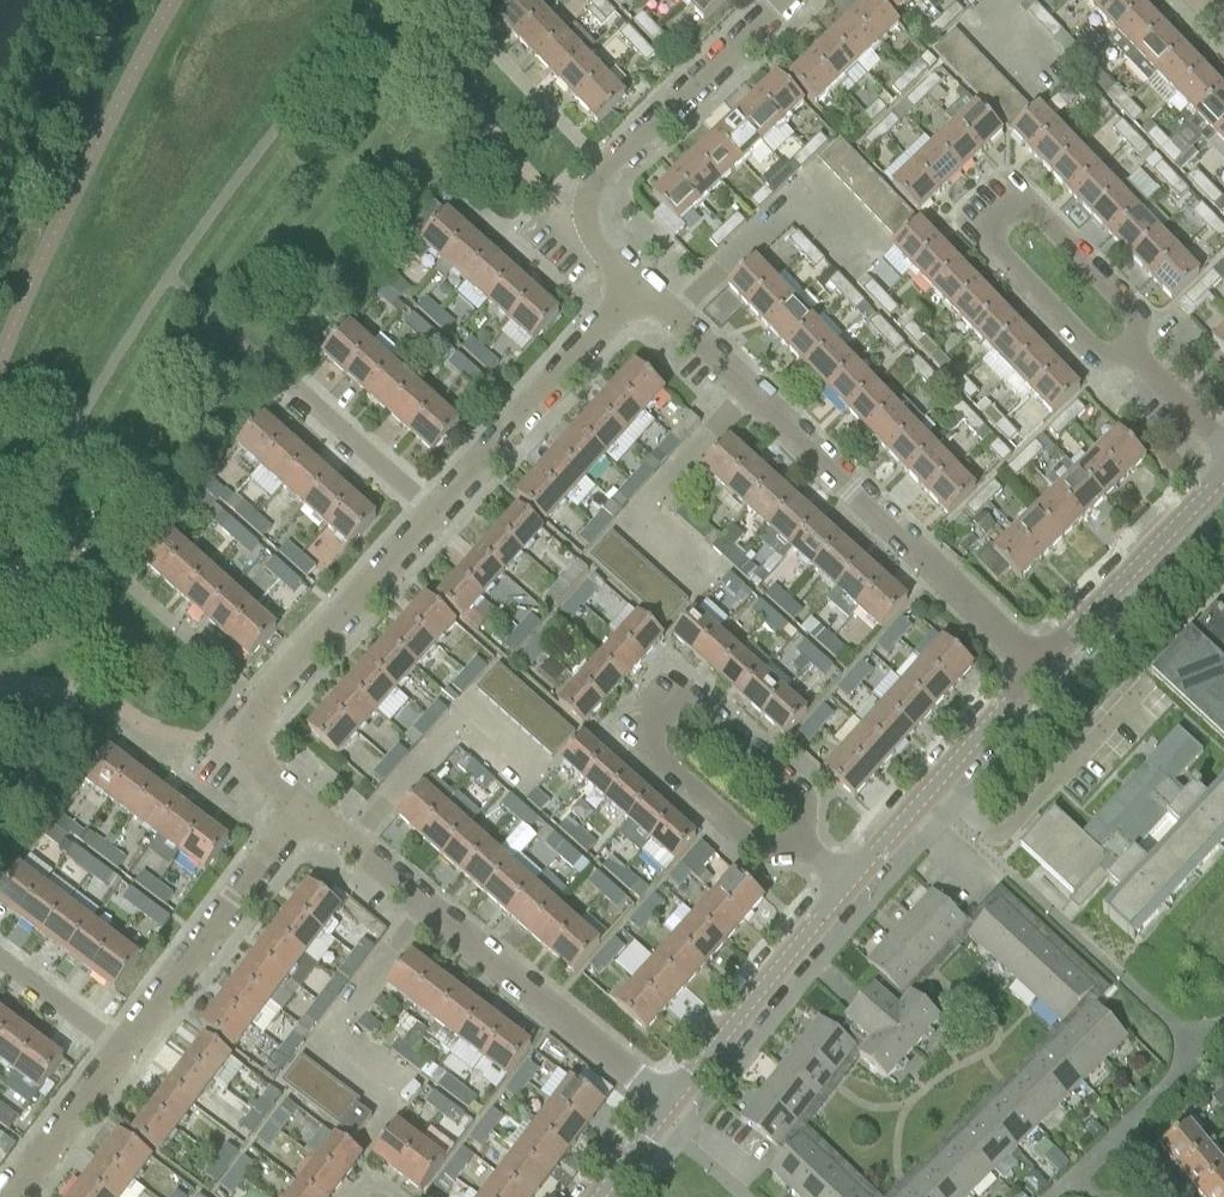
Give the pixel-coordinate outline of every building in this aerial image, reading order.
[(519,41),(545,16),(530,0),(519,0),(498,20),(519,41)] [(586,13),(601,28),(615,14),(603,0),(600,0),(592,8),(586,13)] [(620,9),(629,0),(611,0),(620,9)] [(684,1),(704,23),(728,0),(685,0),(684,1)] [(851,20),(877,47),(898,26),(873,0),(871,0),(851,20)] [(897,15),(912,0),(882,0),(897,15)] [(1097,15),(1113,0),(1083,0),(1097,15)] [(1117,35),(1143,9),(1135,0),(1113,0),(1097,15),(1117,35)] [(955,6),(942,18),(950,27),(963,14),(955,6)] [(1027,14),(1041,28),(1049,20),(1035,6),(1027,14)] [(1117,35),(1108,43),(1129,64),(1137,56),(1164,30),(1143,9),(1117,35)] [(642,14),(632,23),(646,37),(656,28),(642,14)] [(519,41),(538,61),(564,36),(545,16),(519,41)] [(950,27),(942,18),(928,32),(936,41),(950,27)] [(851,20),(831,39),(857,66),(877,47),(851,20)] [(1049,20),(1041,28),(1054,41),(1062,33),(1049,20)] [(564,36),(538,61),(558,82),(584,56),(594,47),(574,26),(564,36)] [(628,27),(618,36),(632,51),(642,42),(628,27)] [(656,28),(646,37),(659,51),(669,42),(656,28)] [(1137,56),(1129,64),(1129,65),(1148,84),(1156,76),(1183,50),(1164,30),(1137,56)] [(933,53),(944,64),(965,44),(954,33),(933,53)] [(831,39),(810,59),(836,86),(846,97),(866,76),(857,66),(831,39)] [(641,43),(631,52),(644,66),(653,57),(641,43)] [(944,64),(954,75),(975,55),(965,44),(944,64)] [(1075,47),(1067,55),(1080,69),(1089,61),(1075,47)] [(1156,76),(1177,97),(1203,71),(1183,50),(1156,76)] [(954,75),(965,86),(986,66),(975,55),(954,75)] [(584,56),(558,82),(578,103),(605,78),(609,73),(602,66),(597,70),(584,56)] [(836,86),(810,59),(789,80),(815,107),(836,86)] [(1089,61),(1080,69),(1093,83),(1102,75),(1089,61)] [(920,62),(905,76),(913,84),(928,71),(920,62)] [(965,86),(975,97),(996,76),(986,66),(965,86)] [(1177,97),(1197,118),(1223,92),(1203,71),(1177,97)] [(913,84),(905,76),(891,89),(899,98),(913,84)] [(975,97),(986,108),(1006,87),(996,76),(975,97)] [(777,77),(756,98),(782,125),(803,104),(777,77)] [(932,77),(919,90),(927,98),(940,85),(932,77)] [(605,78),(578,103),(599,125),(625,99),(605,78)] [(1081,80),(1072,89),(1086,104),(1096,95),(1081,80)] [(986,108),(996,118),(1017,98),(1006,87),(986,108)] [(1107,97),(1120,111),(1129,103),(1115,88),(1107,97)] [(927,98),(919,90),(905,103),(913,111),(927,98)] [(1189,126),(1200,138),(1209,147),(1217,139),(1223,132),(1223,93),(1223,92),(1197,118),(1189,126)] [(1096,95),(1086,104),(1099,117),(1109,108),(1096,95)] [(965,96),(945,116),(955,127),(981,154),(1002,134),(985,117),(976,107),(965,96)] [(756,98),(735,118),(761,145),(782,125),(756,98)] [(1017,98),(996,118),(1006,129),(1027,109),(1017,98)] [(878,102),(864,115),(872,124),(886,111),(878,102)] [(1129,103),(1120,111),(1133,124),(1142,116),(1129,103)] [(1011,134),(1032,156),(1059,130),(1038,108),(1011,134)] [(872,124),(864,115),(850,129),(858,137),(872,124)] [(891,117),(876,130),(885,139),(899,125),(891,117)] [(735,118),(715,137),(741,164),(761,145),(735,118)] [(1112,132),(1126,146),(1135,137),(1121,123),(1112,132)] [(955,127),(935,147),(961,174),(981,154),(955,127)] [(885,139),(876,130),(863,143),(871,151),(885,139)] [(1032,156),(1052,177),(1079,151),(1059,130),(1032,156)] [(1147,138),(1161,153),(1169,144),(1155,130),(1147,138)] [(820,136),(806,149),(814,158),(828,144),(820,136)] [(715,137),(694,158),(720,185),(741,164),(715,137)] [(1135,137),(1126,146),(1139,159),(1148,151),(1135,137)] [(820,162),(830,173),(851,153),(840,142),(820,162)] [(1169,144),(1161,153),(1173,166),(1182,158),(1169,144)] [(935,147),(913,167),(940,194),(961,174),(935,147)] [(814,158),(806,149),(792,163),(800,171),(814,158)] [(1052,177),(1072,198),(1099,172),(1079,151),(1052,177)] [(830,173),(840,184),(861,164),(851,153),(830,173)] [(694,158),(674,177),(700,204),(720,185),(694,158)] [(1162,163),(1153,172),(1166,187),(1176,177),(1162,163)] [(840,184),(851,195),(872,175),(861,164),(840,184)] [(940,194),(913,167),(893,187),(919,214),(940,194)] [(1187,178),(1201,193),(1211,184),(1197,169),(1187,178)] [(772,170),(759,183),(765,189),(773,197),(786,184),(778,176),(772,170)] [(1072,198),(1092,219),(1119,193),(1099,172),(1072,198)] [(1119,193),(1092,219),(1112,239),(1139,213),(1142,210),(1147,205),(1146,204),(1158,192),(1140,173),(1128,185),(1119,193)] [(851,195),(861,206),(882,186),(872,175),(851,195)] [(662,209),(652,219),(673,241),(684,231),(678,225),(700,204),(674,177),(652,198),(662,209)] [(1176,177),(1166,187),(1179,200),(1189,191),(1176,177)] [(861,206),(872,217),(892,197),(882,186),(861,206)] [(1210,186),(1200,195),(1213,208),(1222,199),(1210,186)] [(773,197),(765,189),(750,203),(758,211),(773,197)] [(872,217),(882,227),(903,207),(892,197),(872,217)] [(469,235),(446,215),(434,204),(409,233),(421,244),(410,255),(420,264),(431,253),(443,264),(469,235)] [(1192,215),(1206,229),(1215,220),(1201,206),(1192,215)] [(903,207),(882,227),(892,238),(913,218),(903,207)] [(1112,239),(1132,260),(1159,234),(1139,213),(1112,239)] [(737,216),(723,229),(731,237),(745,224),(737,216)] [(1206,229),(1219,242),(1223,237),(1223,230),(1215,220),(1206,229)] [(892,250),(912,271),(939,245),(919,224),(892,250)] [(731,237),(723,229),(709,242),(717,251),(731,237)] [(1132,260),(1152,281),(1179,255),(1159,234),(1132,260)] [(453,272),(465,283),(491,255),(469,235),(443,264),(435,273),(444,282),(453,272)] [(789,243),(803,257),(811,249),(797,235),(789,243)] [(912,271),(932,292),(959,266),(939,245),(912,271)] [(811,249),(803,257),(815,271),(824,262),(811,249)] [(465,283),(488,304),(514,275),(491,255),(465,283)] [(1179,255),(1152,281),(1172,301),(1199,275),(1179,255)] [(728,288),(748,310),(775,284),(754,263),(728,288)] [(932,292),(952,312),(979,286),(959,266),(932,292)] [(1212,273),(1199,286),(1208,295),(1221,282),(1212,273)] [(488,304),(511,324),(537,296),(514,275),(488,304)] [(395,276),(386,286),(400,299),(409,289),(395,276)] [(829,284),(842,298),(851,290),(837,276),(829,284)] [(861,290),(876,306),(884,297),(870,282),(861,290)] [(748,310),(768,330),(795,304),(775,284),(748,310)] [(400,299),(386,286),(377,296),(391,309),(400,299)] [(952,312),(972,333),(999,307),(979,286),(952,312)] [(1208,295),(1199,286),(1177,307),(1189,319),(1211,299),(1207,295),(1208,295)] [(851,290),(842,298),(855,312),(864,304),(851,290)] [(537,296),(511,324),(533,344),(558,315),(537,296)] [(884,297),(876,306),(888,318),(896,310),(884,297)] [(427,299),(416,310),(430,323),(440,311),(427,299)] [(768,330),(788,351),(815,325),(795,304),(768,330)] [(972,333),(992,354),(1019,328),(999,307),(972,333)] [(440,311),(430,323),(444,335),(455,324),(440,311)] [(414,316),(404,326),(418,339),(428,328),(414,316)] [(868,326),(882,340),(891,332),(877,318),(868,326)] [(901,332),(916,347),(924,339),(910,324),(901,332)] [(788,351),(808,371),(834,346),(815,325),(788,351)] [(323,357),(345,377),(370,348),(348,328),(323,357)] [(428,328),(418,339),(432,351),(441,341),(428,328)] [(992,354),(1012,374),(1039,349),(1019,328),(992,354)] [(1212,342),(1223,354),(1223,331),(1212,342)] [(891,332),(882,340),(895,353),(903,345),(891,332)] [(924,339),(916,347),(928,359),(936,351),(924,339)] [(462,350),(476,363),(485,353),(471,340),(462,350)] [(808,371),(828,393),(855,367),(834,346),(808,371)] [(345,377),(367,396),(392,368),(370,348),(345,377)] [(1012,374),(1002,383),(1023,404),(1032,396),(1059,370),(1039,349),(1012,374)] [(485,353),(476,363),(490,374),(499,365),(485,353)] [(448,366),(462,378),(471,368),(457,356),(448,366)] [(909,368),(922,382),(931,374),(917,359),(909,368)] [(941,374),(956,389),(964,381),(950,365),(941,374)] [(635,366),(615,388),(644,414),(664,392),(635,366)] [(828,393),(848,414),(875,388),(855,367),(828,393)] [(367,396),(389,416),(414,387),(392,368),(367,396)] [(471,368),(462,378),(475,391),(484,381),(471,368)] [(1059,370),(1032,396),(1052,416),(1079,390),(1059,370)] [(931,374),(922,382),(935,395),(944,387),(931,374)] [(964,381),(956,389),(968,401),(976,393),(964,381)] [(389,416),(410,435),(436,407),(414,387),(389,416)] [(615,388),(596,410),(625,436),(644,414),(615,388)] [(848,414),(868,434),(895,409),(875,388),(848,414)] [(895,409),(868,434),(888,455),(914,429),(923,420),(904,400),(895,409)] [(948,409),(962,423),(970,415),(957,400),(948,409)] [(1076,404),(1063,416),(1071,425),(1084,412),(1076,404)] [(436,407),(410,435),(433,455),(458,427),(436,407)] [(981,415),(996,430),(1004,422),(990,407),(981,415)] [(596,410),(576,432),(605,458),(625,436),(596,410)] [(690,415),(671,437),(680,446),(700,424),(690,415)] [(970,415),(962,423),(975,436),(982,443),(990,435),(983,428),(970,415)] [(1071,425),(1063,416),(1049,430),(1057,439),(1071,425)] [(237,447),(260,468),(285,439),(263,419),(237,447)] [(1004,422),(996,430),(1008,443),(1016,434),(1004,422)] [(888,455),(908,475),(934,450),(914,429),(888,455)] [(576,432),(557,454),(585,480),(605,458),(576,432)] [(1119,433),(1098,453),(1124,480),(1145,459),(1119,433)] [(680,446),(671,437),(658,451),(667,460),(680,446)] [(260,468),(282,488),(308,459),(285,439),(260,468)] [(1035,441),(1020,455),(1030,465),(1045,451),(1035,441)] [(703,470),(726,491),(752,462),(728,442),(703,470)] [(988,450),(1001,464),(1009,455),(996,442),(988,450)] [(908,475),(927,496),(954,470),(934,450),(908,475)] [(1098,453),(1077,473),(1103,500),(1124,480),(1098,453)] [(557,454),(537,476),(566,502),(585,480),(557,454)] [(1020,455),(1006,469),(1016,479),(1030,465),(1020,455)] [(282,488),(304,508),(330,479),(308,459),(282,488)] [(726,491),(748,510),(773,481),(752,462),(726,491)] [(643,464),(629,480),(630,481),(640,490),(652,476),(654,474),(643,464)] [(217,469),(209,479),(211,481),(211,482),(220,472),(217,469)] [(954,470),(927,496),(948,517),(974,491),(954,470)] [(1077,473),(1057,493),(1083,519),(1103,500),(1077,473)] [(566,502),(537,476),(517,498),(546,524),(566,502)] [(304,508),(326,528),(352,499),(330,479),(304,508)] [(629,480),(617,494),(628,504),(640,490),(630,481),(629,480)] [(211,481),(202,491),(216,503),(218,501),(225,494),(211,482),(211,481)] [(748,510),(769,529),(795,501),(773,481),(748,510)] [(994,483),(980,496),(988,505),(1002,492),(994,483)] [(683,490),(667,508),(676,517),(676,518),(690,531),(700,520),(685,507),(693,499),(683,490)] [(216,503),(202,491),(193,501),(207,513),(216,503)] [(225,494),(218,501),(225,507),(234,497),(227,491),(225,494)] [(1057,493),(1036,513),(1062,540),(1083,519),(1057,493)] [(988,505),(980,496),(966,510),(974,518),(981,511),(988,505)] [(352,499),(326,528),(349,548),(375,519),(352,499)] [(769,529),(792,550),(818,522),(795,501),(769,529)] [(244,503),(234,514),(247,526),(258,515),(244,503)] [(519,510),(498,533),(522,554),(542,531),(519,510)] [(603,511),(591,525),(601,533),(613,520),(603,511)] [(974,518),(971,521),(983,533),(993,523),(981,511),(974,518)] [(1036,513),(1015,533),(1042,559),(1062,540),(1036,513)] [(258,515),(247,526),(261,539),(271,527),(258,515)] [(229,519),(220,529),(235,543),(244,532),(229,519)] [(700,520),(690,531),(704,543),(713,532),(700,520)] [(792,550),(814,570),(840,541),(818,522),(792,550)] [(601,533),(591,525),(578,539),(588,548),(601,533)] [(712,549),(712,550),(720,558),(730,547),(732,549),(742,537),(732,527),(712,549)] [(139,560),(162,580),(187,552),(165,532),(139,560)] [(244,532),(235,543),(249,556),(259,546),(244,532)] [(498,533),(478,555),(502,576),(522,554),(498,533)] [(1042,559),(1015,533),(995,552),(988,545),(973,559),(996,584),(1010,570),(1020,580),(1042,559)] [(589,559),(600,569),(622,544),(611,534),(589,559)] [(814,570),(837,590),(862,562),(840,541),(814,570)] [(187,552),(162,580),(183,600),(209,571),(217,562),(196,543),(188,552),(187,552)] [(279,554),(292,566),(301,556),(288,544),(279,554)] [(600,569),(611,579),(633,554),(622,544),(600,569)] [(720,558),(733,569),(743,559),(732,549),(730,547),(720,558)] [(611,579),(622,588),(644,564),(633,554),(611,579)] [(478,555),(459,577),(482,598),(502,576),(478,555)] [(301,556),(292,566),(306,579),(315,569),(301,556)] [(743,559),(733,569),(748,583),(758,572),(743,559)] [(265,570),(278,582),(287,572),(274,560),(265,570)] [(577,561),(556,585),(568,595),(589,572),(577,561)] [(837,590),(826,602),(848,622),(859,610),(884,581),(862,562),(837,590)] [(622,588),(632,598),(655,573),(644,564),(622,588)] [(183,600),(205,620),(231,591),(209,571),(183,600)] [(287,572),(278,582),(292,595),(301,585),(287,572)] [(632,598),(643,608),(665,583),(655,573),(632,598)] [(729,575),(720,585),(735,598),(744,588),(729,575)] [(482,598),(459,577),(438,600),(462,620),(482,598)] [(884,581),(859,610),(882,630),(907,602),(884,581)] [(587,583),(573,598),(574,599),(584,607),(597,592),(587,583)] [(643,608),(654,618),(676,593),(665,583),(643,608)] [(556,585),(544,598),(556,609),(568,595),(556,585)] [(764,596),(778,610),(788,599),(773,586),(764,596)] [(205,620),(227,639),(253,610),(231,591),(205,620)] [(676,593),(654,618),(665,628),(687,603),(676,593)] [(573,598),(560,613),(562,614),(571,622),(584,607),(574,599),(573,598)] [(426,599),(406,621),(435,647),(455,625),(426,599)] [(788,599),(778,610),(792,622),(801,611),(788,599)] [(750,613),(765,626),(774,616),(759,602),(750,613)] [(1223,743),(1223,615),(1215,606),(1151,675),(1223,743)] [(253,610),(227,639),(249,659),(275,630),(253,610)] [(673,638),(696,658),(717,634),(694,614),(673,638)] [(530,616),(517,630),(518,630),(528,639),(539,626),(540,625),(530,616)] [(639,616),(618,639),(642,660),(662,637),(639,616)] [(774,616),(765,626),(778,638),(787,627),(774,616)] [(902,619),(890,632),(900,641),(912,628),(902,619)] [(406,621),(387,643),(416,669),(435,647),(406,621)] [(808,637),(823,650),(833,639),(818,626),(808,637)] [(517,630),(505,643),(516,653),(528,639),(518,630),(517,630)] [(545,631),(534,644),(544,653),(555,640),(545,631)] [(900,641),(890,632),(877,647),(887,656),(900,641)] [(696,658),(718,678),(739,654),(717,634),(696,658)] [(618,639),(598,662),(621,683),(642,660),(618,639)] [(833,639),(823,650),(836,662),(846,651),(833,639)] [(943,641),(924,662),(953,688),(972,667),(943,641)] [(800,657),(792,666),(801,674),(809,665),(809,666),(818,655),(803,642),(794,652),(800,657)] [(387,643),(367,665),(396,691),(416,669),(387,643)] [(544,653),(534,644),(521,658),(531,667),(544,653)] [(739,654),(718,678),(740,697),(761,674),(770,664),(748,645),(739,654)] [(818,655),(809,666),(822,677),(831,667),(818,655)] [(476,659),(464,673),(474,682),(486,668),(476,659)] [(598,662),(578,684),(601,705),(621,683),(598,662)] [(924,662),(904,684),(934,710),(953,688),(924,662)] [(862,663),(851,676),(861,685),(872,672),(862,663)] [(367,665),(347,687),(376,713),(396,691),(367,665)] [(476,691),(486,701),(509,676),(498,666),(476,691)] [(474,682),(464,673),(451,687),(461,696),(474,682)] [(740,697),(763,717),(784,694),(761,674),(740,697)] [(486,701),(497,710),(520,685),(509,676),(486,701)] [(861,685),(851,676),(837,691),(847,700),(861,685)] [(601,705),(578,684),(558,706),(581,727),(601,705)] [(904,684),(885,706),(914,732),(934,710),(904,684)] [(497,710),(508,720),(531,695),(520,685),(497,710)] [(347,687),(328,708),(357,734),(376,713),(347,687)] [(784,694),(763,717),(786,738),(807,714),(784,694)] [(508,720),(519,730),(541,705),(531,695),(508,720)] [(437,703),(425,716),(435,726),(447,712),(437,703)] [(519,730),(530,740),(552,715),(541,705),(519,730)] [(885,706),(865,728),(894,754),(914,732),(885,706)] [(823,707),(811,720),(821,729),(833,716),(823,707)] [(357,734),(328,708),(308,731),(337,757),(357,734)] [(530,740),(541,749),(563,724),(552,715),(530,740)] [(435,726),(425,716),(412,731),(422,740),(435,726)] [(821,729),(811,720),(798,735),(808,744),(821,729)] [(563,724),(541,749),(551,759),(574,734),(563,724)] [(865,728),(845,750),(874,777),(894,754),(865,728)] [(1133,942),(1135,940),(1134,939),(1223,842),(1223,782),(1207,800),(1199,792),(1201,790),(1195,785),(1192,788),(1193,789),(1187,796),(1174,784),(1202,754),(1178,731),(1145,766),(1152,773),(1131,796),(1124,790),(1103,813),(1110,819),(1088,842),(1054,810),(1019,848),(1020,849),(1022,847),(1075,896),(1073,899),(1074,900),(1078,895),(1092,908),(1111,887),(1122,897),(1106,914),(1104,912),(1103,913),(1133,942)] [(561,762),(584,782),(605,758),(582,738),(561,762)] [(398,746),(386,760),(396,769),(408,756),(398,746)] [(874,777),(845,750),(825,773),(854,799),(874,777)] [(84,782),(108,801),(132,770),(107,752),(84,782)] [(456,768),(469,779),(478,769),(465,758),(456,768)] [(584,782),(606,802),(628,779),(605,758),(584,782)] [(396,769),(386,760),(373,774),(383,783),(396,769)] [(478,769),(469,779),(484,793),(493,783),(478,769)] [(108,801),(132,819),(155,788),(132,770),(108,801)] [(399,814),(396,817),(418,837),(444,808),(454,796),(432,777),(422,788),(399,814)] [(606,802),(628,822),(650,798),(628,779),(606,802)] [(132,819),(155,836),(179,806),(155,788),(132,819)] [(536,790),(526,802),(539,814),(550,802),(536,790)] [(500,807),(513,818),(522,808),(509,797),(500,807)] [(628,822),(651,842),(672,819),(650,798),(628,822)] [(155,836),(180,855),(203,824),(179,806),(155,836)] [(418,837),(440,856),(466,827),(444,808),(418,837)] [(522,808),(513,818),(528,832),(537,822),(522,808)] [(59,815),(51,825),(66,837),(68,834),(78,842),(85,833),(60,814),(59,815)] [(672,819),(651,842),(673,862),(694,838),(672,819)] [(559,830),(572,841),(581,831),(568,820),(559,830)] [(203,824),(180,855),(204,873),(227,843),(203,824)] [(66,837),(51,825),(43,836),(58,848),(66,837)] [(440,856),(462,875),(488,847),(466,827),(440,856)] [(581,831),(572,841),(587,854),(596,844),(581,831)] [(86,847),(102,859),(110,848),(95,836),(86,847)] [(544,846),(557,858),(566,847),(553,836),(544,846)] [(693,852),(681,866),(690,875),(696,879),(704,887),(711,878),(703,871),(715,857),(710,853),(700,844),(693,852)] [(462,875),(484,895),(510,866),(488,847),(462,875)] [(566,847),(557,858),(572,871),(581,861),(566,847)] [(110,848),(102,859),(116,870),(125,859),(110,848)] [(74,865),(89,876),(97,866),(82,854),(74,865)] [(0,893),(0,905),(18,919),(52,875),(28,857),(0,893)] [(605,869),(617,880),(626,870),(614,859),(605,869)] [(97,866),(89,876),(104,887),(112,877),(97,866)] [(484,895),(506,915),(532,886),(510,866),(484,895)] [(671,877),(668,881),(671,883),(678,889),(690,875),(681,866),(671,877)] [(626,870),(617,880),(632,893),(641,883),(626,870)] [(134,883),(150,895),(158,884),(143,872),(134,883)] [(532,886),(506,915),(528,934),(553,905),(566,891),(544,872),(532,886)] [(734,874),(714,896),(743,922),(763,899),(734,874)] [(52,875),(18,919),(42,937),(67,905),(76,893),(52,875)] [(588,885),(601,897),(610,887),(597,875),(588,885)] [(158,884),(150,895),(164,906),(173,895),(158,884)] [(309,887),(291,910),(322,933),(339,910),(309,887)] [(610,887),(601,897),(616,910),(625,900),(610,887)] [(121,901),(136,912),(144,902),(129,890),(121,901)] [(652,896),(641,910),(650,918),(662,905),(652,896)] [(714,896),(695,918),(723,944),(743,922),(714,896)] [(933,896),(911,920),(944,950),(966,926),(933,896)] [(144,902),(136,912),(151,924),(159,913),(144,902)] [(42,937),(65,955),(90,923),(67,905),(42,937)] [(528,934),(550,954),(575,925),(553,905),(528,934)] [(999,907),(969,940),(992,962),(1023,929),(999,907)] [(291,910),(273,933),(304,957),(318,967),(335,943),(322,933),(291,910)] [(650,918),(641,910),(628,924),(637,933),(650,918)] [(695,918),(675,940),(703,966),(723,944),(695,918)] [(911,920),(890,943),(923,973),(944,950),(911,920)] [(65,955),(90,973),(114,941),(90,923),(65,955)] [(575,925),(550,954),(572,974),(598,945),(575,925)] [(1023,929),(992,962),(1015,984),(1046,951),(1023,929)] [(273,933),(256,957),(286,980),(304,957),(273,933)] [(362,940),(351,955),(362,963),(373,949),(362,940)] [(613,940),(602,953),(611,962),(623,949),(613,940)] [(675,940),(655,962),(684,987),(703,966),(675,940)] [(114,941),(90,973),(114,992),(138,960),(114,941)] [(890,943),(869,967),(902,997),(923,973),(890,943)] [(1046,951),(1015,984),(1038,1005),(1069,973),(1046,951)] [(611,962),(602,953),(589,968),(598,977),(611,962)] [(362,963),(351,955),(340,970),(350,978),(362,963)] [(387,987),(412,1006),(435,975),(410,956),(387,987)] [(256,957),(238,980),(269,1003),(279,990),(292,999),(299,989),(286,980),(256,957)] [(655,962),(636,984),(664,1009),(684,987),(655,962)] [(1069,973),(1038,1005),(1061,1027),(1092,994),(1069,973)] [(412,1006),(435,1024),(459,993),(435,975),(412,1006)] [(238,980),(220,1004),(251,1027),(269,1003),(238,980)] [(664,1009),(636,984),(615,1007),(643,1032),(664,1009)] [(327,987),(315,1002),(326,1010),(337,995),(327,987)] [(435,1024),(459,1042),(482,1011),(459,993),(435,1024)] [(875,994),(849,1023),(874,1046),(900,1017),(875,994)] [(326,1010),(315,1002),(304,1017),(315,1025),(326,1010)] [(915,1002),(888,1031),(914,1054),(940,1025),(915,1002)] [(251,1027),(220,1004),(202,1027),(233,1051),(251,1027)] [(1095,1006),(1073,1029),(1104,1059),(1126,1037),(1095,1006)] [(459,1042),(482,1060),(506,1029),(482,1011),(459,1042)] [(14,1025),(0,1014),(0,1043),(14,1025)] [(358,1027),(373,1038),(381,1027),(366,1016),(358,1027)] [(820,1019),(800,1044),(836,1073),(852,1053),(856,1048),(833,1029),(820,1019)] [(14,1073),(38,1043),(14,1025),(0,1043),(0,1062),(14,1073)] [(506,1029),(482,1060),(506,1079),(530,1048),(506,1029)] [(1073,1029),(1051,1051),(1082,1081),(1104,1059),(1073,1029)] [(888,1031),(862,1060),(888,1083),(914,1054),(888,1031)] [(291,1034),(280,1049),(291,1057),(302,1042),(291,1034)] [(205,1040),(186,1064),(212,1083),(225,1093),(243,1069),(230,1059),(224,1054),(205,1040)] [(399,1040),(390,1052),(405,1064),(415,1051),(399,1040)] [(14,1073),(4,1087),(28,1105),(39,1092),(62,1061),(38,1043),(14,1073)] [(800,1044),(779,1069),(815,1098),(836,1073),(800,1044)] [(291,1057),(280,1049),(269,1064),(279,1072),(291,1057)] [(415,1051),(405,1064),(419,1074),(428,1062),(427,1060),(415,1051)] [(1051,1051),(1029,1073),(1061,1104),(1082,1081),(1051,1051)] [(281,1084),(293,1093),(313,1066),(301,1057),(281,1084)] [(527,1063),(516,1078),(528,1086),(539,1071),(527,1063)] [(186,1064),(169,1087),(194,1106),(212,1083),(186,1064)] [(293,1093),(305,1102),(325,1075),(313,1066),(293,1093)] [(779,1069),(759,1094),(795,1123),(815,1098),(779,1069)] [(560,1072),(542,1095),(554,1104),(553,1105),(585,1130),(604,1105),(571,1081),(560,1072)] [(1029,1073),(1008,1096),(1039,1126),(1061,1104),(1029,1073)] [(305,1102),(316,1111),(337,1084),(325,1075),(305,1102)] [(439,1088),(453,1099),(461,1088),(447,1077),(439,1088)] [(528,1086),(516,1078),(505,1093),(516,1101),(528,1086)] [(316,1111),(328,1120),(348,1093),(337,1084),(316,1111)] [(169,1087),(151,1110),(177,1130),(194,1106),(169,1087)] [(461,1088),(453,1099),(468,1111),(477,1100),(461,1088)] [(1212,1099),(1220,1109),(1223,1105),(1223,1089),(1212,1099)] [(328,1120),(340,1128),(356,1107),(360,1102),(348,1093),(328,1120)] [(426,1105),(440,1115),(448,1104),(435,1094),(426,1105)] [(759,1094),(739,1119),(740,1120),(775,1148),(795,1123),(759,1094)] [(1008,1096),(986,1118),(1017,1149),(1039,1126),(1008,1096)] [(262,1097),(251,1112),(261,1120),(272,1105),(262,1097)] [(448,1104),(440,1115),(456,1128),(465,1117),(448,1104)] [(9,1132),(19,1119),(0,1105),(0,1125),(9,1132)] [(553,1105),(535,1129),(568,1153),(585,1130),(553,1105)] [(356,1107),(340,1128),(339,1130),(354,1142),(371,1119),(356,1107)] [(177,1130),(151,1110),(132,1135),(158,1155),(177,1130)] [(279,1110),(268,1125),(279,1133),(290,1119),(279,1110)] [(491,1110),(480,1125),(492,1134),(503,1119),(491,1110)] [(251,1112),(241,1126),(251,1134),(261,1120),(251,1112)] [(986,1118),(964,1141),(995,1171),(1017,1149),(986,1118)] [(1095,1124),(1086,1132),(1092,1139),(1101,1130),(1095,1124)] [(1159,1150),(1178,1172),(1209,1147),(1190,1124),(1159,1150)] [(268,1125),(257,1140),(268,1148),(279,1133),(268,1125)] [(371,1157),(396,1175),(419,1144),(395,1125),(371,1157)] [(492,1134),(480,1125),(469,1140),(480,1149),(492,1134)] [(322,1128),(305,1152),(318,1162),(343,1181),(361,1158),(342,1143),(336,1138),(322,1128)] [(535,1129),(517,1153),(549,1177),(568,1153),(535,1129)] [(120,1135),(102,1160),(133,1183),(151,1159),(120,1135)] [(769,1170),(793,1193),(825,1159),(801,1136),(769,1170)] [(964,1141),(942,1163),(973,1193),(995,1171),(964,1141)] [(225,1144),(214,1158),(227,1168),(238,1153),(225,1144)] [(419,1144),(396,1175),(420,1193),(443,1162),(419,1144)] [(1196,1194),(1223,1172),(1223,1166),(1209,1147),(1178,1172),(1196,1194)] [(1054,1149),(1044,1160),(1057,1173),(1067,1163),(1054,1149)] [(499,1177),(526,1196),(535,1196),(549,1177),(517,1153),(499,1177)] [(243,1157),(231,1172),(241,1180),(253,1165),(243,1157)] [(455,1157),(444,1172),(456,1181),(467,1166),(455,1157)] [(214,1158),(203,1174),(215,1183),(227,1168),(214,1158)] [(798,1196),(830,1196),(847,1180),(825,1159),(793,1193),(798,1196)] [(85,1182),(104,1196),(122,1196),(133,1183),(102,1160),(85,1182)] [(300,1186),(315,1196),(331,1196),(343,1181),(318,1162),(300,1186)] [(920,1185),(932,1196),(970,1196),(973,1193),(942,1163),(920,1185)] [(241,1180),(231,1172),(219,1187),(229,1195),(241,1180)] [(433,1188),(444,1196),(456,1181),(444,1172),(433,1188)] [(1198,1196),(1223,1196),(1223,1172),(1196,1194),(1198,1196)] [(484,1196),(526,1196),(499,1177),(484,1196)] [(847,1180),(830,1196),(865,1196),(847,1180)] [(74,1196),(104,1196),(85,1182),(74,1196)] [(909,1196),(932,1196),(920,1185),(909,1196)] [(291,1196),(315,1196),(300,1186),(291,1196)]
